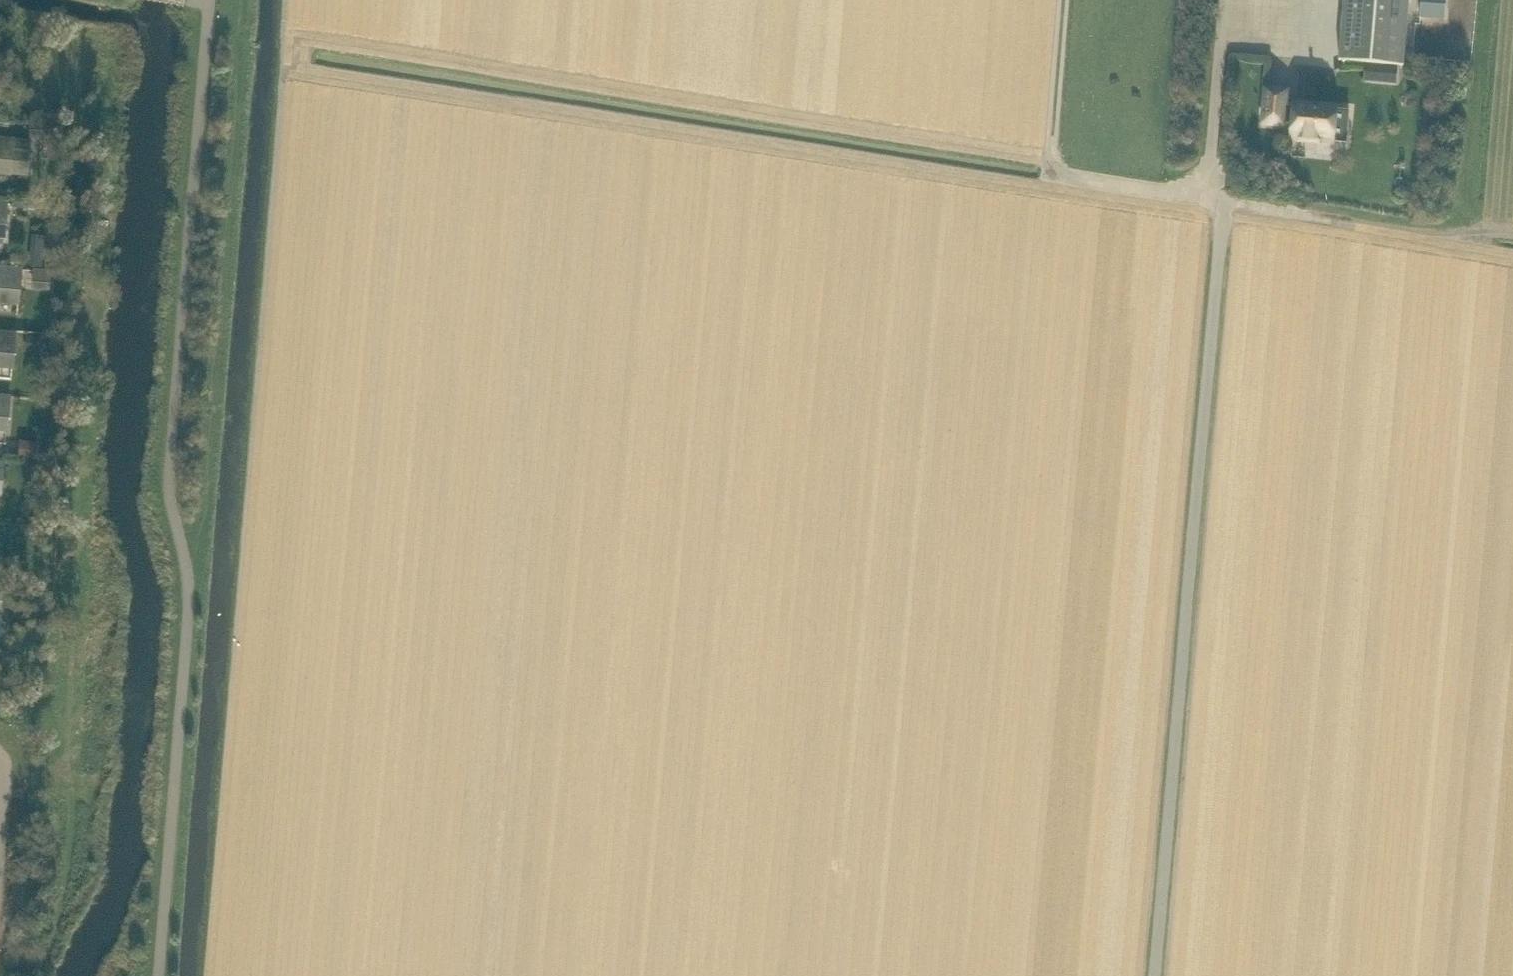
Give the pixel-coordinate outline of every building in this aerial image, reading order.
[(1342,63),(1409,68),(1414,0),(1347,0),(1342,63)] [(1332,150),(1340,69),(1295,65),(1295,68),(1277,66),(1271,144),(1332,150)] [(29,141),(0,139),(0,174),(9,175),(9,176),(9,177),(10,175),(26,176),(29,141)] [(21,270),(0,268),(0,271),(0,302),(17,304),(17,306),(21,270)] [(26,338),(25,353),(41,354),(42,339),(26,338)] [(0,343),(0,367),(11,368),(11,370),(12,370),(14,344),(0,343)] [(9,397),(0,396),(0,431),(5,432),(5,433),(6,433),(9,397)] [(19,442),(18,458),(36,460),(37,443),(19,442)]
